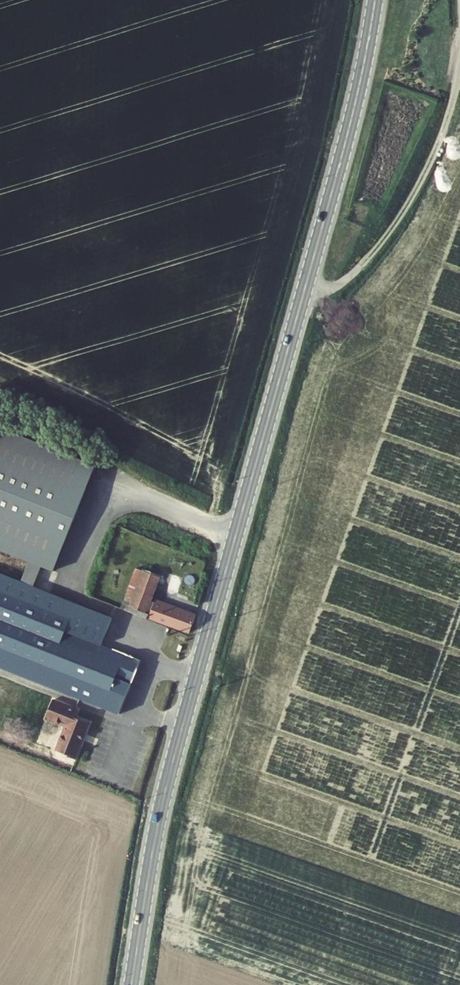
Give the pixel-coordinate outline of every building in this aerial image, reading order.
[(33,568),(45,573),(49,564),(60,569),(103,465),(0,423),(0,544),(36,559),(33,568)] [(146,563),(133,601),(150,609),(149,612),(190,629),(194,611),(155,594),(154,597),(150,595),(159,568),(146,563)] [(129,695),(144,658),(104,642),(116,615),(40,585),(45,573),(33,568),(28,580),(0,568),(0,643),(129,695)] [(123,711),(129,695),(0,643),(0,662),(123,711)] [(166,693),(164,702),(170,703),(173,694),(166,693)] [(54,696),(47,714),(66,722),(57,746),(69,751),(69,753),(77,756),(77,754),(76,754),(90,719),(76,714),(79,706),(54,696)]
